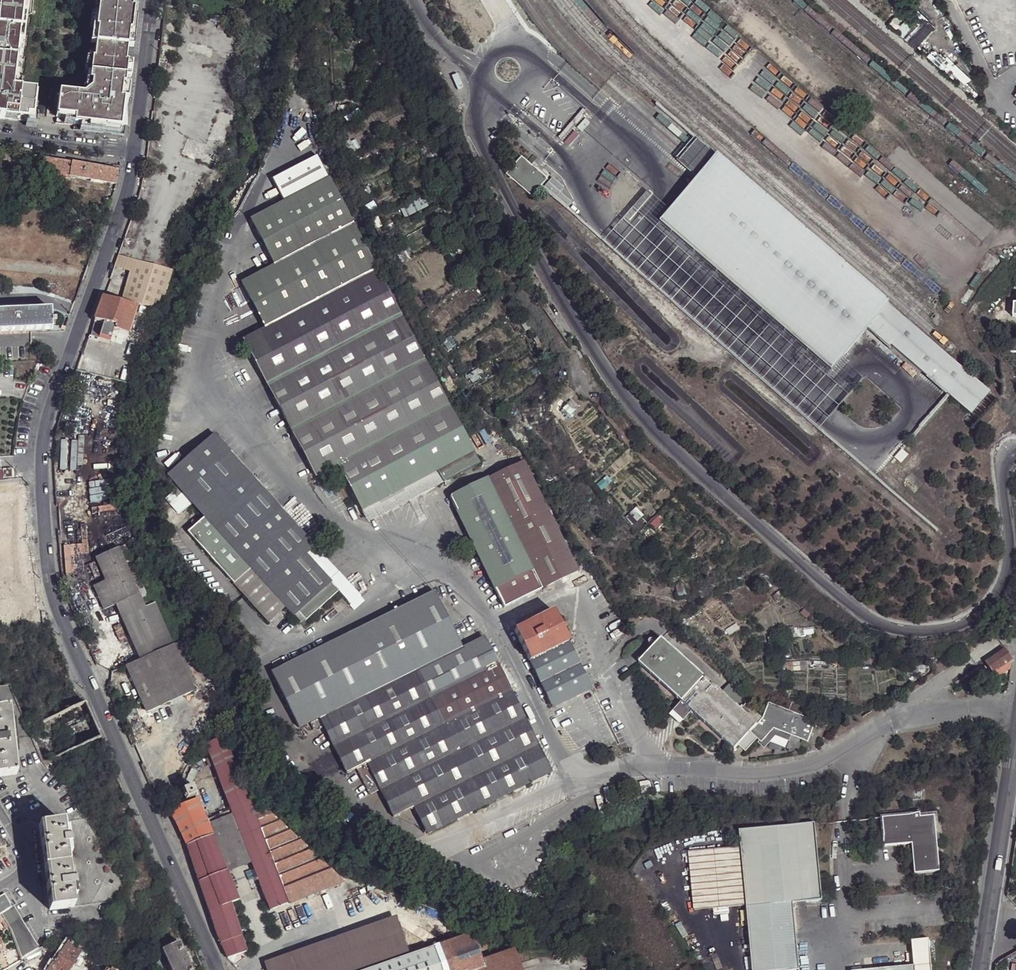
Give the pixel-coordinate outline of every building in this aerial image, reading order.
[(30,122),(34,93),(11,90),(22,0),(0,0),(0,119),(30,122)] [(119,132),(122,102),(119,102),(121,88),(123,88),(126,65),(124,64),(128,35),(130,36),(134,0),(100,0),(101,1),(100,8),(97,8),(94,31),(96,32),(93,61),(91,60),(88,84),(91,84),(90,92),(82,97),(58,94),(55,118),(73,120),(72,126),(119,132)] [(918,6),(913,2),(908,7),(913,11),(918,6)] [(907,14),(903,11),(896,18),(901,22),(907,14)] [(198,34),(249,52),(254,38),(206,22),(205,25),(202,24),(198,34)] [(933,53),(926,48),(924,51),(929,57),(933,53)] [(216,172),(222,121),(154,112),(146,173),(206,181),(216,172)] [(720,160),(698,141),(680,163),(701,182),(720,160)] [(17,166),(19,155),(12,153),(10,165),(17,166)] [(32,168),(34,157),(19,155),(17,166),(18,166),(23,167),(32,168)] [(286,202),(331,178),(319,156),(275,180),(286,202)] [(43,170),(45,158),(34,157),(32,168),(43,170)] [(116,183),(118,170),(45,158),(43,170),(58,172),(68,173),(69,175),(116,183)] [(551,183),(524,160),(509,178),(535,201),(551,183)] [(891,307),(720,160),(701,182),(663,226),(679,240),(834,373),(844,362),(856,347),(871,330),(891,307)] [(172,246),(174,247),(193,187),(157,175),(137,235),(154,241),(149,255),(168,260),(172,246)] [(443,470),(476,453),(347,209),(338,192),(331,178),(286,202),(254,220),(277,266),(243,283),(268,329),(246,341),(318,478),(340,466),(364,512),(437,473),(438,473),(443,470)] [(679,240),(663,226),(655,236),(637,257),(631,265),(823,430),(830,423),(866,380),(844,362),(834,373),(679,240)] [(89,258),(93,249),(88,247),(84,256),(89,258)] [(162,312),(173,272),(120,257),(116,267),(132,272),(122,301),(139,307),(140,305),(162,312)] [(130,334),(139,307),(122,301),(106,296),(100,314),(99,319),(108,322),(120,326),(118,329),(130,334)] [(953,360),(891,307),(871,330),(893,349),(895,348),(974,416),(993,394),(953,360)] [(51,320),(51,308),(0,311),(0,331),(52,329),(51,323),(51,320)] [(118,329),(120,326),(108,322),(104,337),(115,340),(118,329)] [(307,621),(340,591),(309,555),(318,547),(309,536),(217,434),(169,476),(207,518),(190,533),(270,622),(286,607),(295,617),(299,613),(307,621)] [(482,465),(476,453),(443,470),(448,483),(482,465)] [(580,572),(525,462),(517,465),(490,479),(497,493),(537,576),(545,589),(580,572)] [(16,477),(15,468),(6,468),(7,477),(16,477)] [(448,483),(443,470),(438,473),(437,473),(364,512),(376,521),(441,486),(442,486),(448,483)] [(497,493),(490,479),(453,498),(499,594),(506,609),(545,589),(537,576),(497,493)] [(26,538),(24,486),(5,486),(5,499),(12,499),(13,539),(26,538)] [(141,658),(174,643),(157,604),(153,605),(127,546),(99,559),(109,582),(98,588),(108,610),(119,605),(141,658)] [(309,555),(340,591),(353,605),(362,596),(318,547),(309,555)] [(0,577),(0,595),(39,593),(38,575),(16,576),(0,577)] [(311,723),(418,671),(464,648),(447,614),(437,592),(274,672),(301,729),(311,723)] [(464,648),(486,638),(455,609),(447,614),(464,648)] [(517,631),(532,661),(570,642),(565,631),(561,625),(556,612),(517,631)] [(567,621),(561,625),(565,631),(571,628),(567,621)] [(430,835),(486,807),(554,773),(486,638),(464,648),(418,671),(311,723),(314,729),(320,732),(326,729),(349,774),(359,769),(369,764),(382,790),(396,818),(416,808),(430,835)] [(817,710),(793,700),(789,709),(770,701),(763,718),(746,703),(740,710),(661,638),(639,663),(682,702),(679,705),(688,714),(691,711),(734,749),(750,732),(759,742),(761,743),(777,728),(793,735),(807,741),(816,721),(813,719),(817,710)] [(570,642),(532,661),(555,707),(593,689),(570,642)] [(197,692),(174,643),(141,658),(142,660),(129,666),(149,713),(197,692)] [(1006,667),(1014,660),(1008,651),(989,665),(995,674),(996,673),(1006,667)] [(1000,678),(1013,669),(1014,660),(1006,667),(996,673),(1000,678)] [(87,703),(51,717),(65,753),(101,739),(87,703)] [(688,714),(679,705),(674,711),(683,719),(688,714)] [(16,774),(12,745),(11,739),(7,709),(0,710),(0,776),(16,774)] [(791,740),(793,735),(777,728),(761,743),(759,742),(757,743),(763,748),(778,735),(791,740)] [(207,747),(235,816),(253,865),(264,893),(272,912),(290,904),(254,811),(225,737),(207,747)] [(613,748),(606,751),(608,756),(616,753),(613,748)] [(372,795),(382,790),(369,764),(359,769),(372,795)] [(643,783),(645,794),(655,792),(653,781),(643,783)] [(614,788),(616,798),(632,794),(630,784),(614,788)] [(211,913),(232,905),(240,901),(230,875),(211,825),(200,799),(171,811),(181,829),(187,845),(206,898),(211,913)] [(264,807),(254,811),(290,904),(345,883),(264,807)] [(907,816),(882,818),(883,833),(883,847),(911,845),(915,874),(939,872),(934,816),(920,817),(920,813),(907,816)] [(235,816),(211,825),(230,875),(253,865),(235,816)] [(41,825),(46,868),(68,865),(66,847),(65,841),(63,823),(41,825)] [(739,831),(741,847),(691,852),(694,910),(746,906),(752,969),(799,969),(793,903),(822,900),(815,824),(739,831)] [(44,868),(46,868),(41,825),(38,826),(44,868)] [(68,865),(46,868),(52,910),(73,907),(71,889),(70,883),(68,865)] [(52,910),(46,868),(44,868),(49,910),(52,910)] [(12,907),(5,895),(0,898),(0,914),(12,907)] [(223,945),(244,938),(232,905),(211,913),(218,935),(223,945)] [(21,960),(23,958),(39,949),(13,906),(12,907),(0,914),(3,919),(9,929),(15,946),(21,960)] [(414,955),(401,918),(268,964),(270,969),(369,969),(414,955)] [(485,962),(475,935),(374,969),(487,969),(485,962)] [(223,945),(230,961),(248,953),(244,938),(223,945)] [(46,969),(71,969),(79,958),(83,951),(67,940),(60,939),(57,944),(62,948),(52,963),(50,962),(46,969)] [(869,969),(931,969),(927,940),(912,941),(915,966),(869,969)] [(184,956),(178,942),(163,949),(172,969),(191,969),(189,965),(184,956)] [(2,951),(8,967),(21,960),(15,946),(2,951)] [(83,951),(79,958),(84,961),(88,953),(83,951)] [(516,951),(485,962),(487,969),(523,969),(516,951)]
